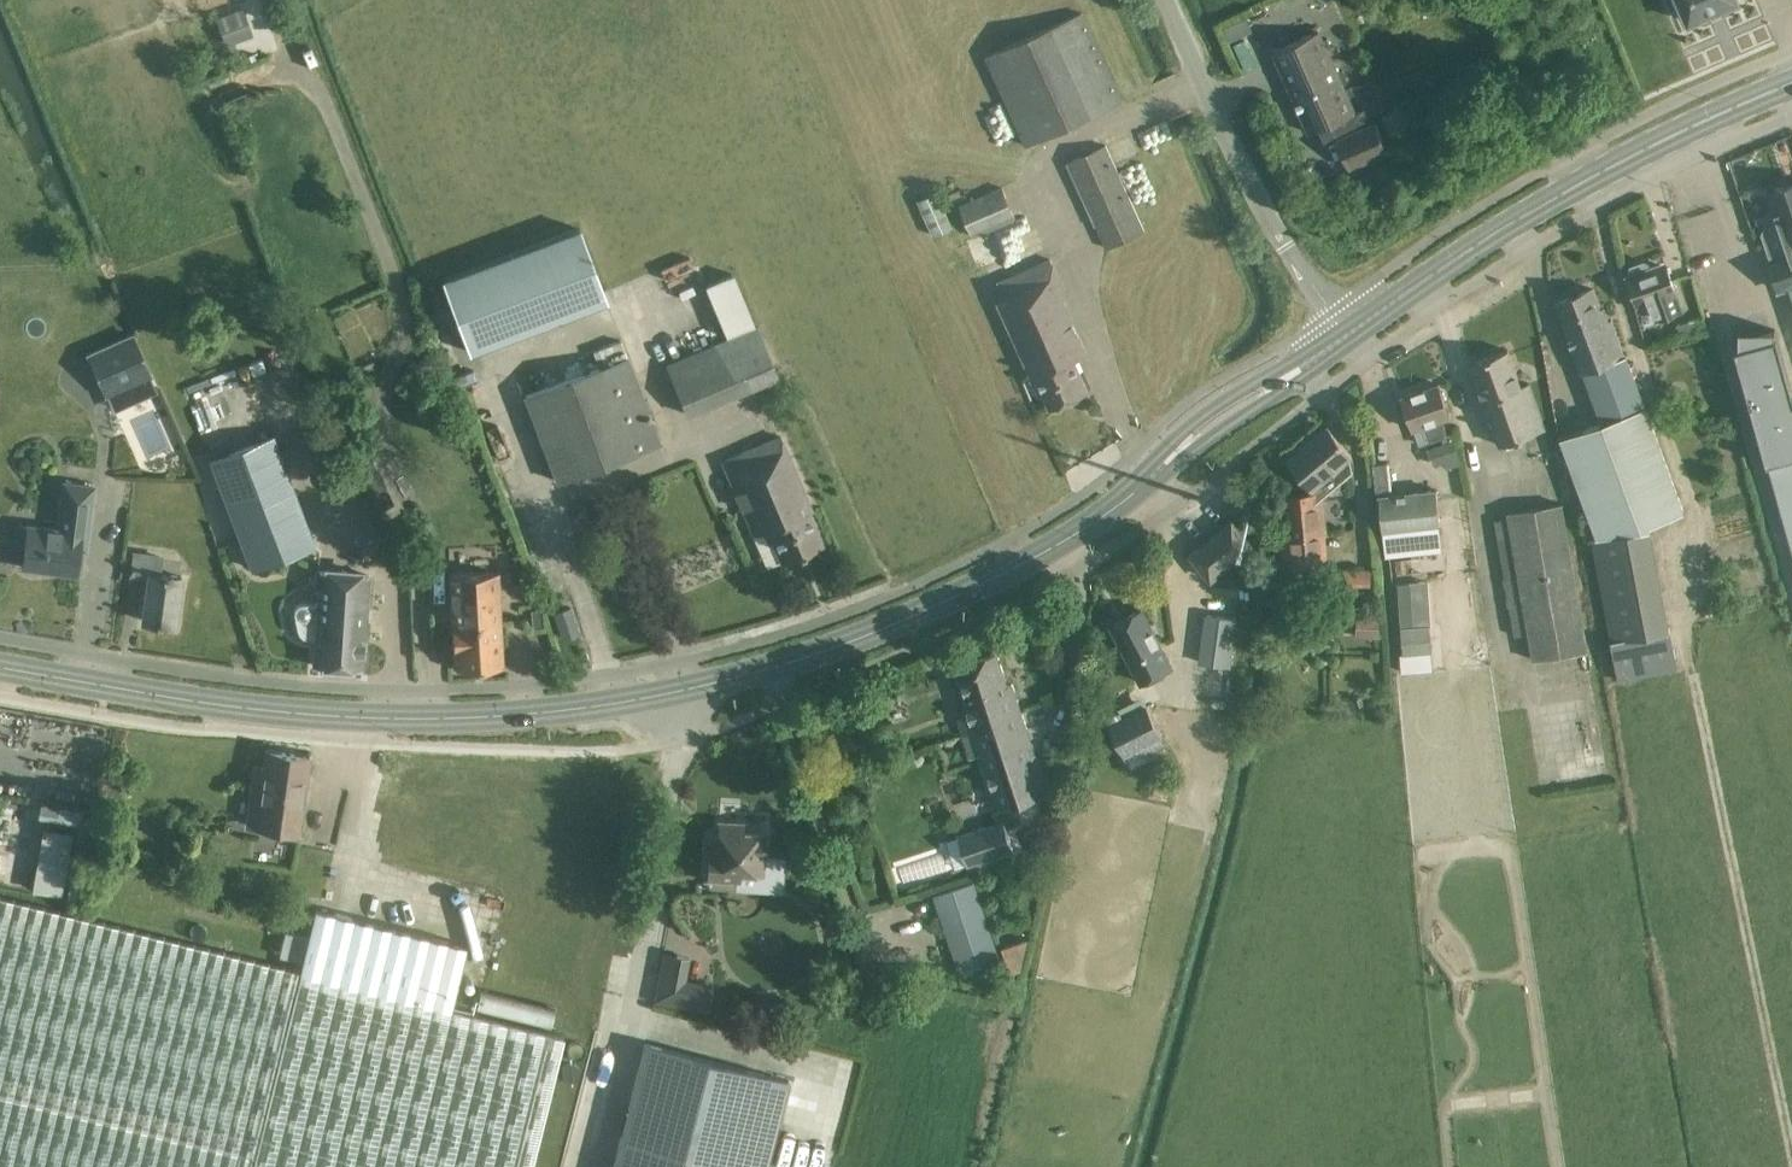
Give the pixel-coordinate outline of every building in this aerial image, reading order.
[(1688,22),(1739,1),(1738,0),(1678,0),(1688,22)] [(1026,146),(1123,102),(1083,12),(985,57),(1026,146)] [(1252,31),(1246,17),(1224,27),(1230,41),(1252,31)] [(1357,112),(1322,31),(1274,52),(1310,133),(1320,129),(1326,144),(1338,139),(1351,168),(1389,151),(1376,122),(1373,123),(1366,108),(1357,112)] [(1106,249),(1144,232),(1105,146),(1066,163),(1106,249)] [(931,183),(914,190),(918,201),(917,201),(933,236),(953,227),(937,192),(936,193),(931,183)] [(1769,191),(1786,244),(1789,243),(1791,252),(1769,259),(1779,291),(1789,288),(1791,296),(1791,183),(1769,191)] [(1002,187),(959,206),(973,238),(1016,219),(1002,187)] [(470,352),(606,300),(579,228),(443,279),(470,352)] [(1052,259),(998,283),(1006,299),(999,302),(1035,383),(1038,381),(1050,409),(1090,392),(1075,358),(1086,353),(1062,298),(1068,296),(1052,259)] [(1651,268),(1648,263),(1644,261),(1630,266),(1628,271),(1629,275),(1627,276),(1639,307),(1649,303),(1656,322),(1684,311),(1666,262),(1651,268)] [(705,285),(727,336),(665,362),(688,416),(780,376),(757,324),(755,324),(734,273),(705,285)] [(1600,309),(1593,288),(1557,301),(1582,373),(1583,373),(1600,421),(1601,425),(1561,439),(1598,539),(1641,529),(1685,512),(1628,353),(1624,355),(1611,320),(1608,321),(1604,308),(1600,309)] [(1702,316),(1689,321),(1694,334),(1706,330),(1702,316)] [(1772,326),(1739,326),(1739,347),(1737,348),(1791,549),(1791,404),(1773,337),(1772,337),(1772,326)] [(133,331),(86,352),(105,397),(108,396),(114,410),(156,390),(150,376),(153,375),(133,331)] [(593,351),(598,366),(524,394),(557,482),(662,442),(629,355),(627,355),(621,340),(593,351)] [(1501,444),(1545,428),(1528,382),(1520,385),(1507,349),(1470,363),(1501,444)] [(1449,440),(1442,419),(1450,416),(1439,384),(1403,397),(1420,446),(1442,438),(1443,442),(1426,448),(1432,465),(1443,461),(1446,469),(1461,464),(1453,439),(1449,440)] [(1327,535),(1324,494),(1352,471),(1349,460),(1352,457),(1328,427),(1288,460),(1314,492),(1285,495),(1288,536),(1280,537),(1283,569),(1325,566),(1322,535),(1327,535)] [(208,444),(213,456),(209,458),(251,570),(317,545),(274,433),(227,451),(222,438),(208,444)] [(782,438),(781,435),(722,460),(754,535),(764,531),(769,543),(773,541),(781,561),(823,543),(810,512),(813,510),(783,438),(782,438)] [(1374,473),(1374,495),(1378,494),(1385,556),(1443,550),(1437,488),(1395,492),(1390,471),(1374,473)] [(82,533),(89,534),(96,485),(62,480),(55,527),(28,524),(14,522),(12,545),(25,547),(23,566),(45,569),(46,564),(77,568),(82,533)] [(1507,513),(1532,660),(1589,650),(1563,504),(1507,513)] [(1232,520),(1192,554),(1212,578),(1253,545),(1232,520)] [(1651,527),(1591,540),(1610,642),(1611,641),(1618,681),(1679,669),(1671,630),(1670,630),(1651,527)] [(129,575),(147,578),(142,620),(176,624),(182,574),(161,571),(164,553),(132,549),(129,575)] [(313,638),(315,638),(313,664),(324,665),(324,668),(352,670),(353,667),(363,668),(369,574),(363,573),(363,571),(327,569),(327,571),(316,570),(316,572),(315,588),(319,588),(318,603),(303,603),(299,604),(295,607),(294,609),(294,612),(295,620),(297,628),(298,632),(300,634),(302,636),(304,637),(306,638),(311,638),(313,638)] [(1340,569),(1340,586),(1371,586),(1371,569),(1340,569)] [(499,571),(449,574),(454,668),(504,665),(499,571)] [(1409,584),(1399,585),(1401,626),(1403,654),(1432,651),(1429,624),(1413,626),(1409,584)] [(571,606),(554,611),(563,637),(579,632),(571,606)] [(1143,609),(1112,625),(1141,682),(1172,666),(1143,609)] [(1356,614),(1355,638),(1380,638),(1381,615),(1356,614)] [(1228,666),(1235,619),(1208,616),(1202,662),(1228,666)] [(961,737),(1023,716),(1013,684),(1008,686),(997,653),(954,667),(968,710),(954,715),(961,737)] [(1145,703),(1107,724),(1131,769),(1165,751),(1159,739),(1163,737),(1145,703)] [(1023,716),(961,737),(968,758),(982,753),(1000,809),(1048,793),(1023,716)] [(298,840),(299,832),(300,832),(311,755),(266,749),(263,766),(254,765),(246,825),(284,830),(283,838),(298,840)] [(1004,819),(956,835),(967,866),(1014,850),(1004,819)] [(783,887),(785,852),(765,851),(766,833),(742,832),(743,823),(720,821),(720,831),(708,840),(706,878),(739,880),(738,885),(783,887)] [(37,890),(69,893),(75,828),(43,825),(37,890)] [(22,884),(28,845),(0,841),(0,881),(22,884)] [(974,881),(933,894),(958,973),(999,960),(974,881)] [(299,970),(0,896),(0,1166),(250,1166),(299,970)] [(299,970),(250,1166),(530,1166),(564,1033),(450,1005),(465,942),(315,905),(307,936),(308,936),(302,961),(301,961),(299,970)] [(285,931),(279,955),(301,961),(302,961),(308,936),(285,931)] [(1021,970),(1027,939),(1002,947),(1011,974),(1021,970)] [(659,977),(653,1005),(677,1010),(682,981),(659,977)] [(790,1080),(644,1042),(612,1166),(768,1166),(790,1080)]
